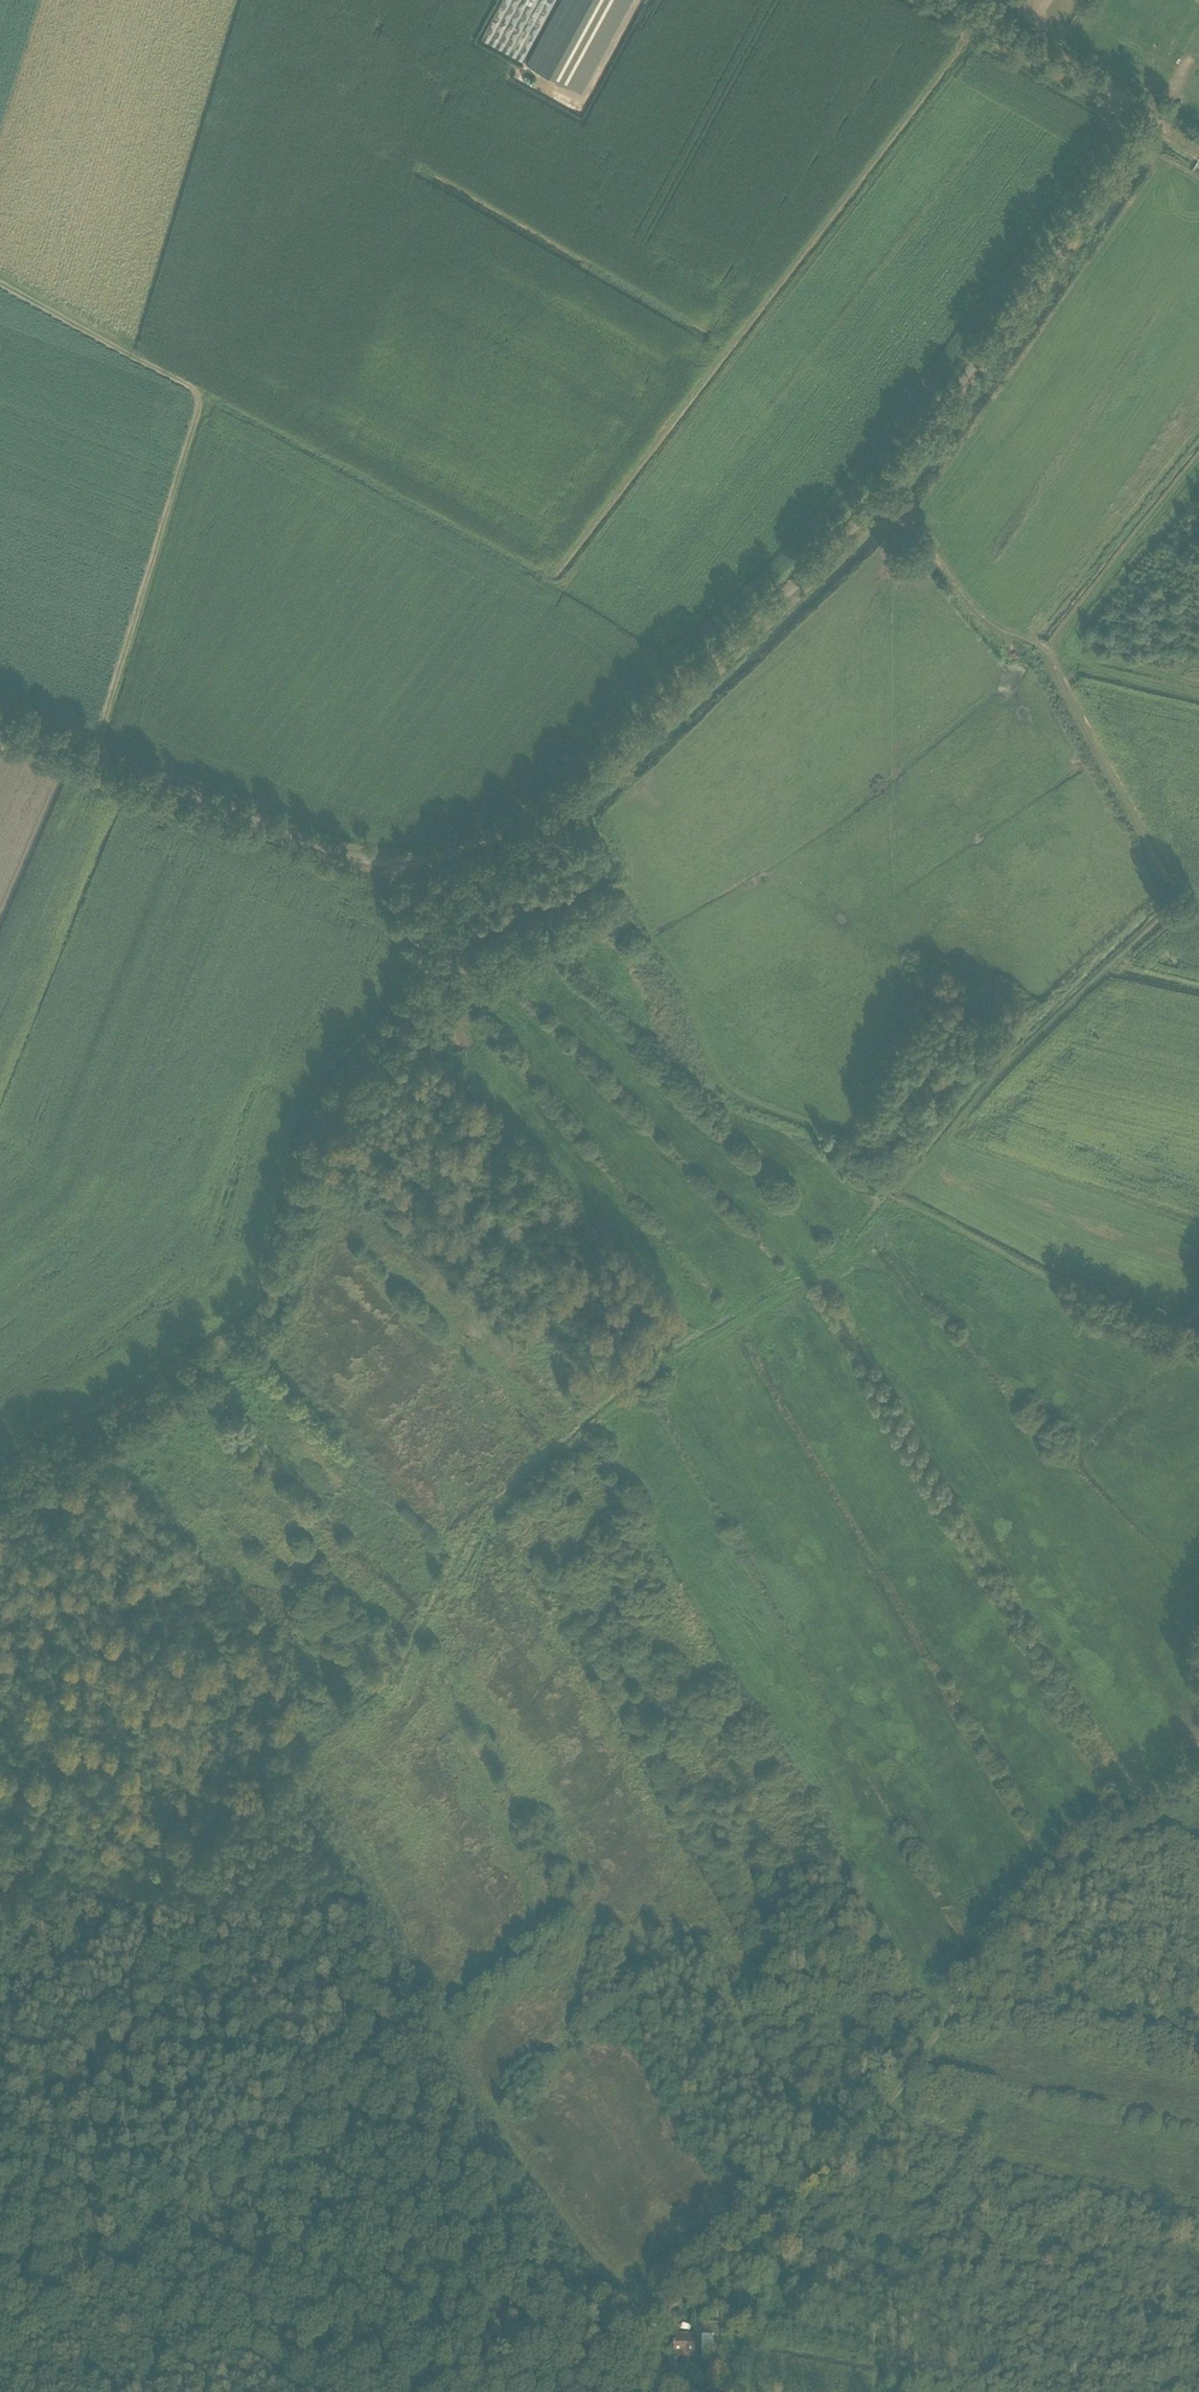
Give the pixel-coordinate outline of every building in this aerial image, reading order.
[(556,0),(502,0),(481,37),(523,60),(556,0)] [(526,63),(581,93),(632,0),(560,0),(526,63)] [(1161,972),(1163,963),(1149,960),(1147,969),(1161,972)] [(1152,1317),(1158,1320),(1160,1316),(1163,1318),(1166,1312),(1159,1308),(1157,1307),(1152,1317)] [(709,2336),(709,2328),(694,2328),(694,2335),(674,2335),(674,2357),(694,2357),(702,2357),(702,2336),(709,2336)] [(718,2391),(724,2391),(727,2375),(720,2374),(718,2391)]
